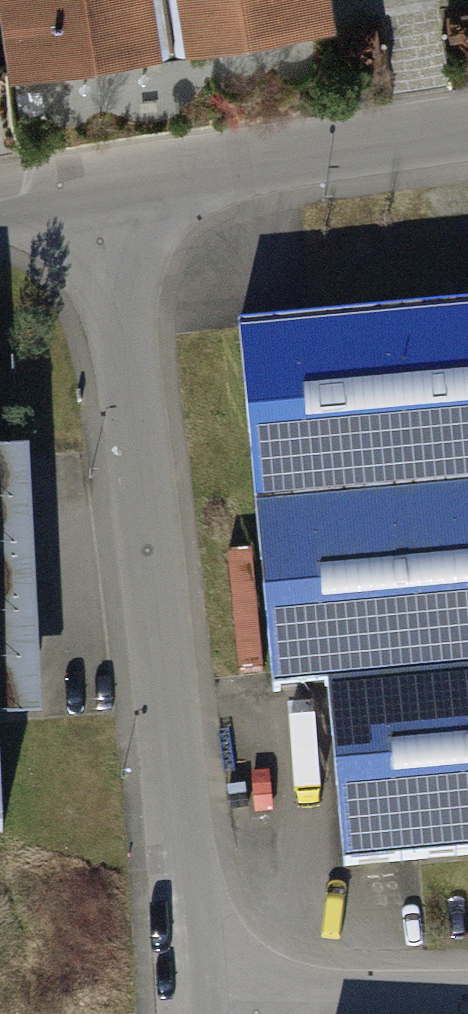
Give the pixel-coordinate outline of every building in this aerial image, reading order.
[(30,64),(171,41),(164,0),(20,0),(30,64)] [(171,41),(304,20),(301,0),(164,0),(171,41)] [(235,334),(270,707),(324,702),(339,871),(467,859),(467,313),(235,334)]
